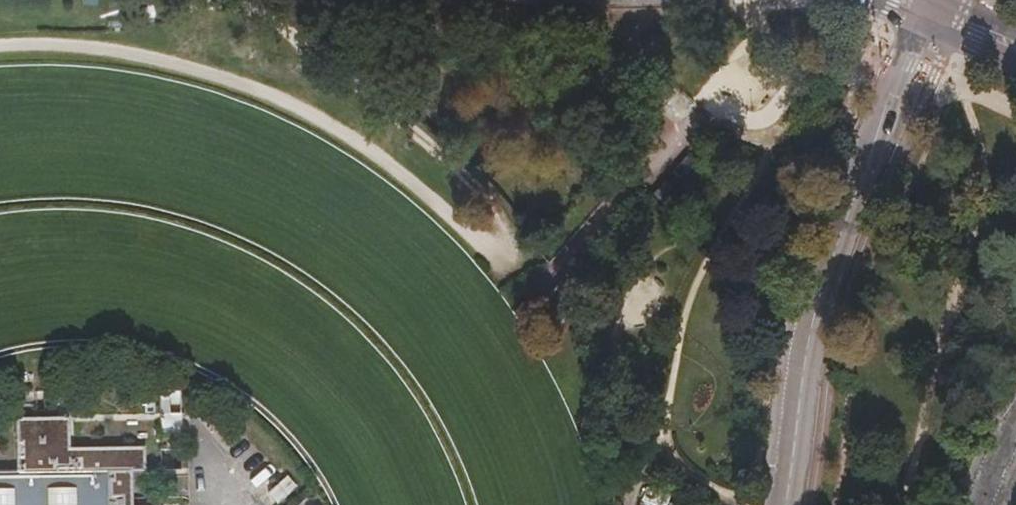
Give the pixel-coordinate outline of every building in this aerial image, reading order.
[(133,475),(147,475),(147,450),(70,451),(70,419),(17,421),(17,473),(0,473),(0,504),(134,504),(133,475)]
